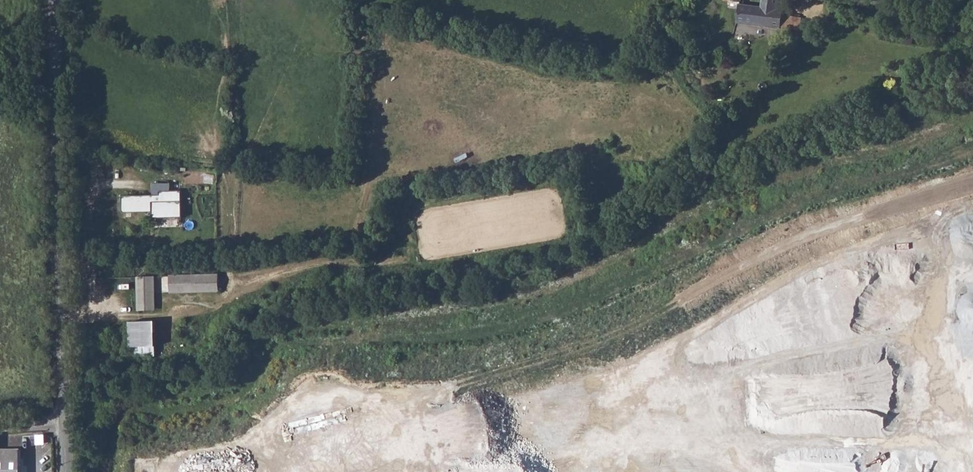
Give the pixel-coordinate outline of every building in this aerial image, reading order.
[(725,1),(728,10),(737,10),(737,22),(770,27),(772,9),(777,9),(779,0),(762,0),(761,7),(741,3),(741,0),(720,0),(725,1)] [(772,9),(770,27),(782,28),(799,29),(801,13),(796,13),(795,15),(784,14),(784,10),(777,9),(772,9)] [(765,39),(762,50),(771,53),(774,40),(765,39)] [(171,183),(152,183),(152,195),(121,196),(122,212),(153,211),(154,218),(182,217),(181,192),(171,192),(171,183)] [(218,274),(170,276),(171,293),(219,291),(218,274)] [(154,277),(138,277),(139,311),(155,311),(154,277)] [(155,322),(130,323),(130,348),(155,347),(155,322)] [(19,451),(0,452),(0,471),(20,471),(19,451)]
